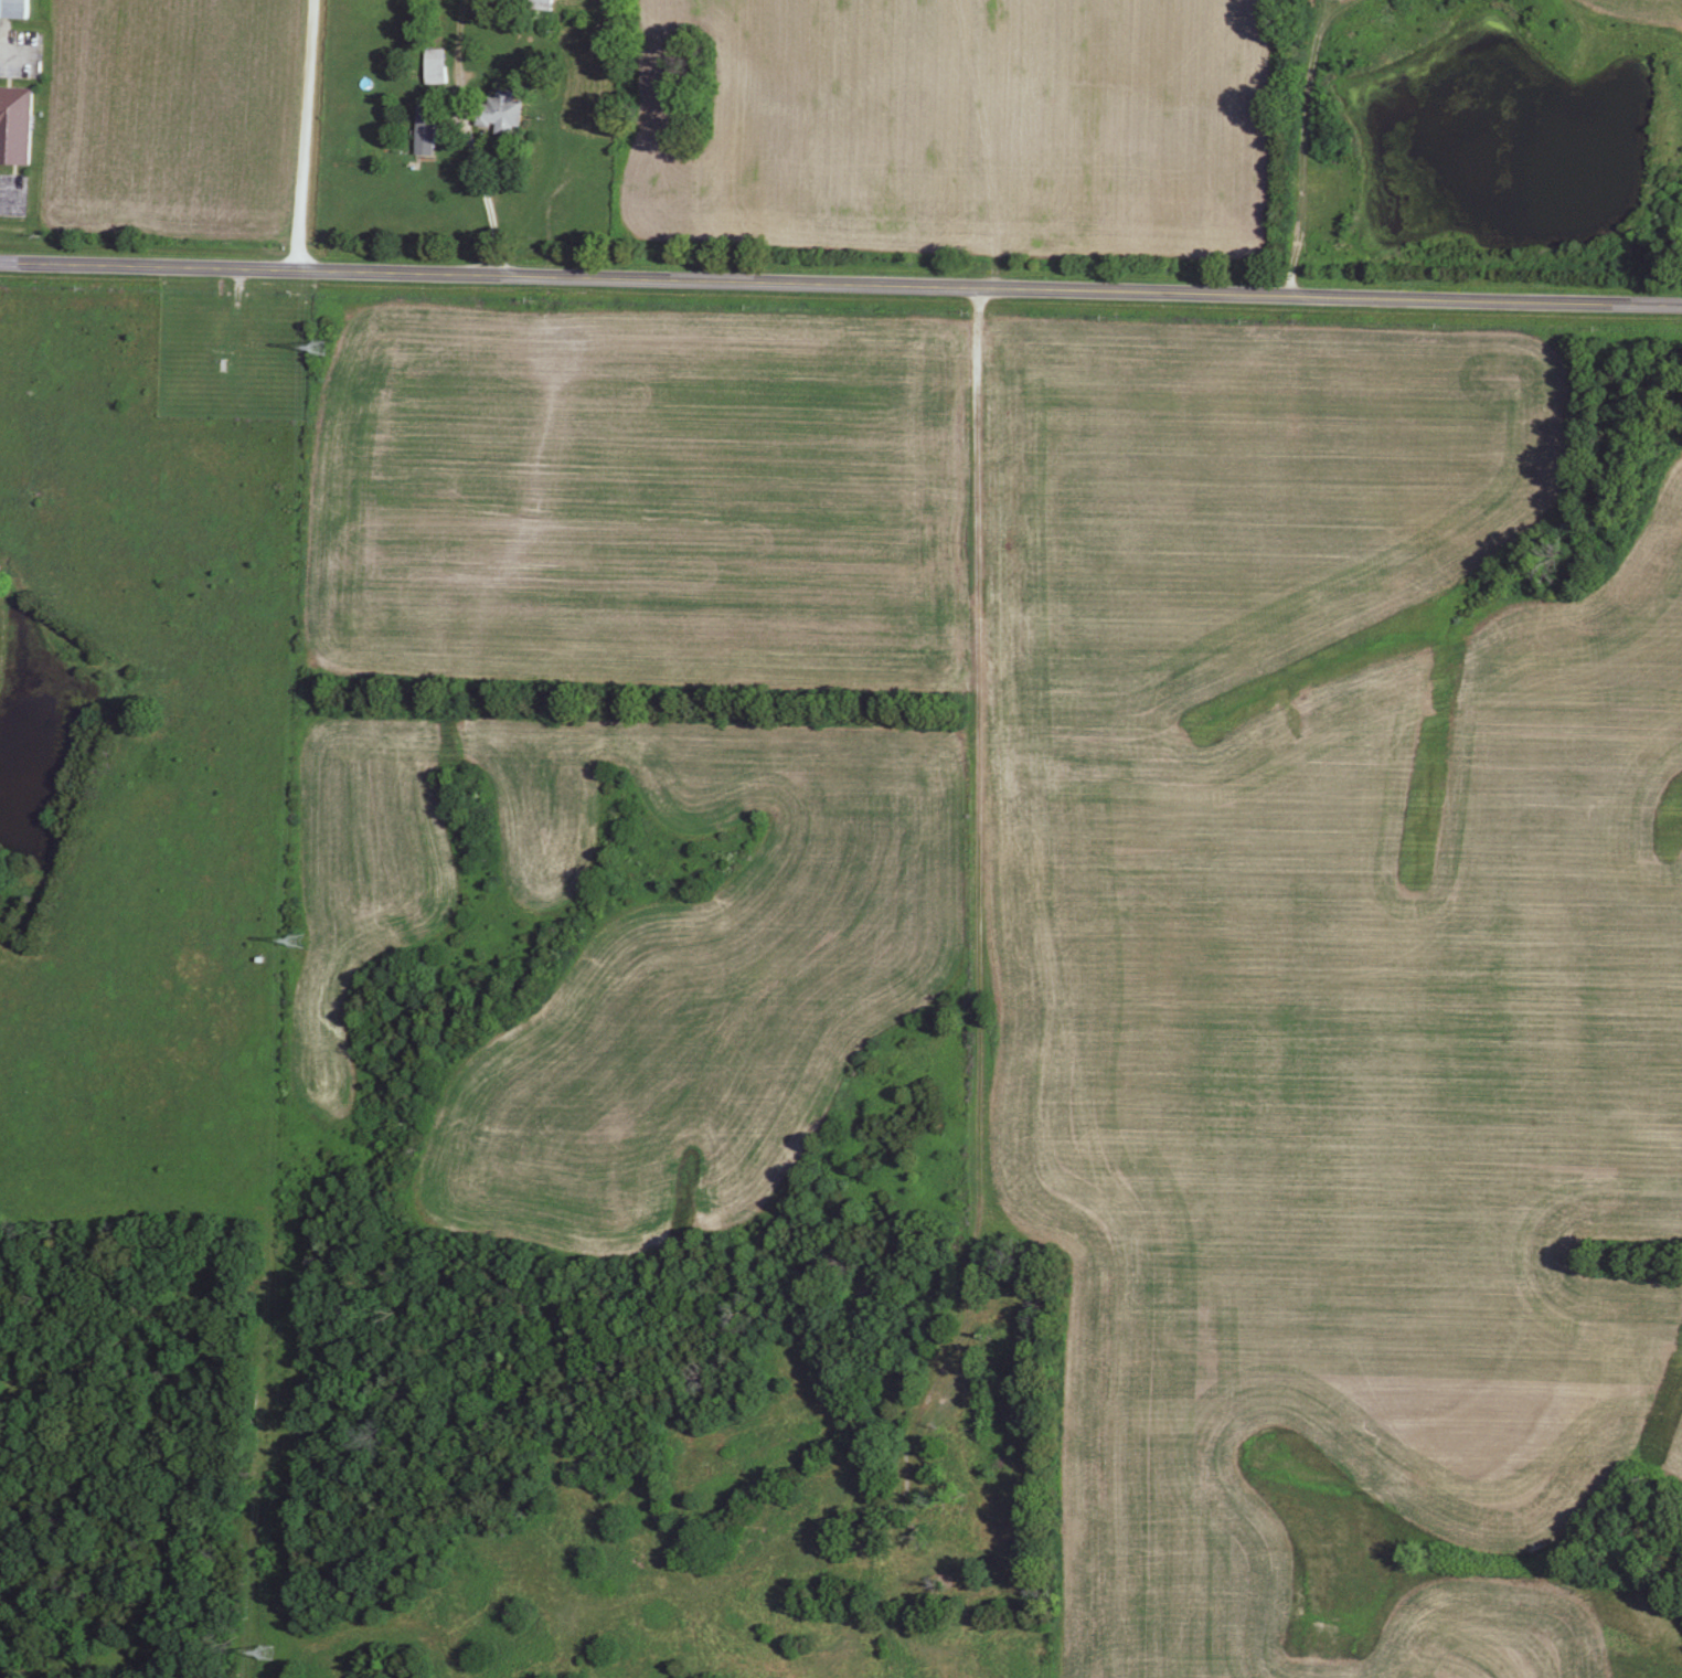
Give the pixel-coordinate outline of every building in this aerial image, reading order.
[(32,20),(32,0),(0,0),(0,20),(32,20)] [(446,86),(446,51),(427,51),(427,86),(446,86)] [(0,88),(0,166),(34,167),(36,89),(0,88)] [(514,103),(515,93),(499,91),(498,100),(490,99),(489,110),(480,108),(477,129),(511,134),(512,129),(521,130),(524,104),(514,103)] [(438,150),(438,108),(419,108),(419,150),(438,150)] [(272,1648),(262,1649),(264,1660),(273,1659),(272,1648)]
